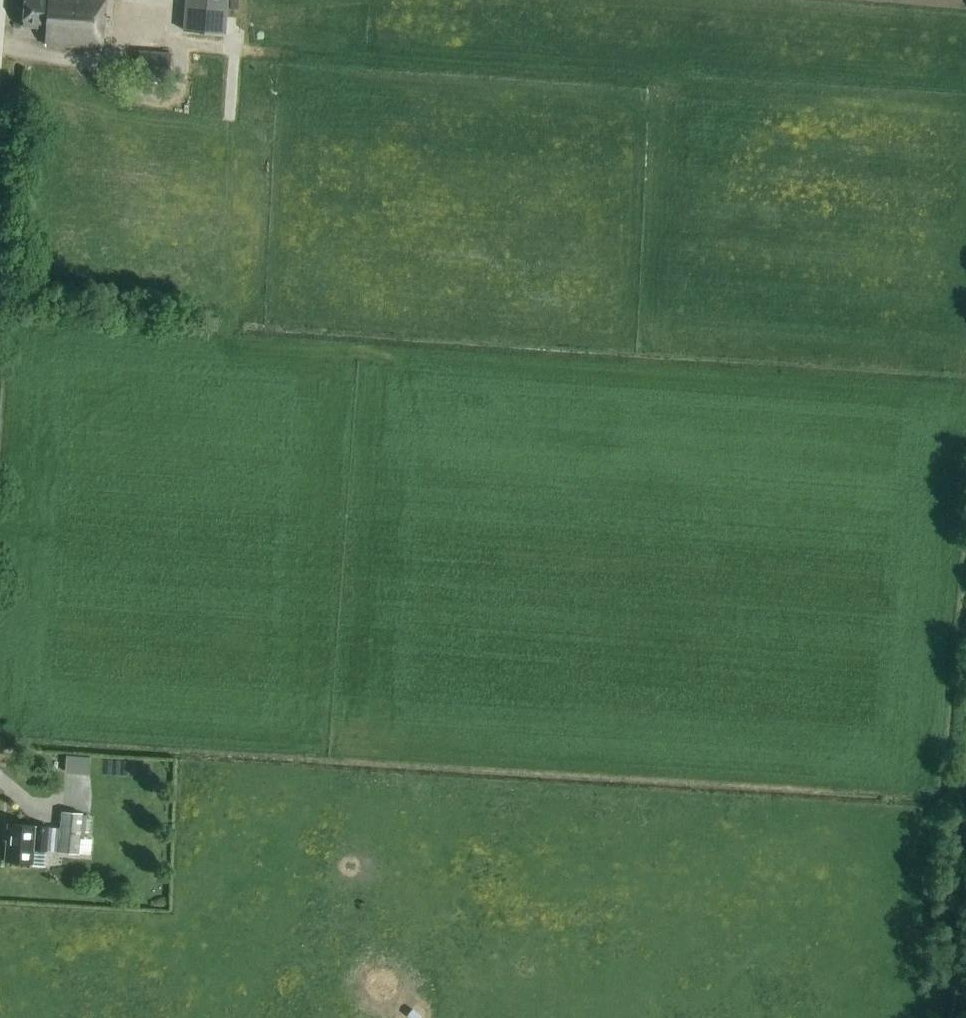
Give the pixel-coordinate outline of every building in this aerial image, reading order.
[(105,0),(25,0),(23,27),(46,29),(44,45),(101,49),(105,0)] [(229,0),(187,0),(184,34),(226,38),(229,0)] [(170,53),(138,51),(136,75),(169,77),(170,53)] [(83,814),(61,811),(57,851),(90,855),(92,839),(80,838),(83,814)] [(48,828),(40,828),(8,825),(5,862),(34,864),(35,850),(46,851),(48,828)]
